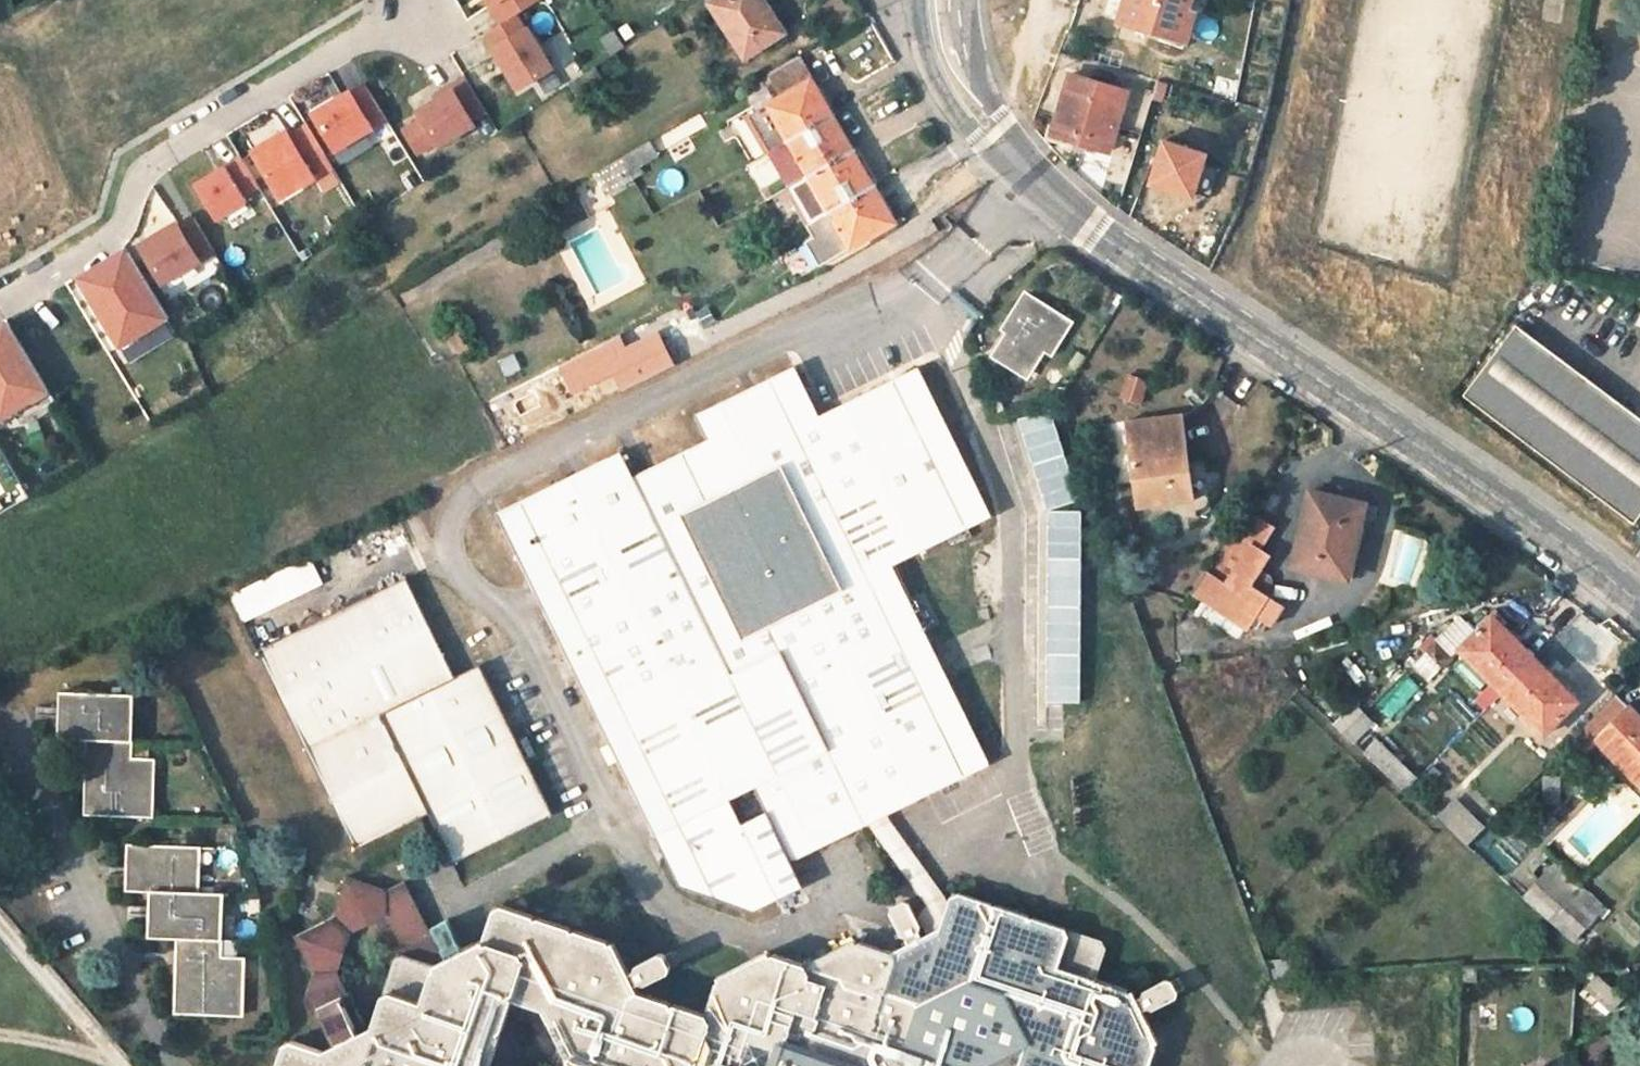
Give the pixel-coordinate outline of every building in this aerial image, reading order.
[(765,3),(763,0),(709,0),(745,58),(779,36),(760,6),(765,3)] [(1120,18),(1186,37),(1194,10),(1188,7),(1190,0),(1125,0),(1120,18)] [(784,33),(765,3),(760,6),(779,36),(784,33)] [(518,13),(484,34),(518,89),(552,69),(518,13)] [(610,55),(625,45),(616,29),(601,39),(610,55)] [(809,78),(797,57),(768,74),(780,95),(809,78)] [(605,81),(593,63),(566,81),(578,99),(605,81)] [(1052,133),(1108,150),(1126,89),(1070,72),(1052,133)] [(467,77),(454,84),(474,119),(486,112),(467,77)] [(787,140),(831,115),(809,78),(748,115),(769,151),(787,140)] [(454,84),(413,109),(437,148),(477,123),(474,119),(454,84)] [(336,152),(383,129),(361,85),(314,108),(336,152)] [(851,151),(831,115),(787,140),(807,177),(851,151)] [(312,119),(256,143),(281,200),(318,183),(322,191),(340,183),(312,119)] [(1208,195),(1221,145),(1169,133),(1157,182),(1208,195)] [(382,142),(394,163),(405,157),(394,136),(382,142)] [(659,154),(650,139),(597,170),(606,185),(659,154)] [(829,210),(872,186),(851,151),(807,177),(792,186),(791,186),(811,220),(829,210)] [(258,187),(240,156),(193,183),(215,220),(247,202),(243,195),(258,187)] [(893,223),(872,186),(829,210),(851,248),(893,223)] [(135,242),(160,285),(212,254),(190,217),(179,224),(175,219),(135,242)] [(166,318),(123,248),(73,278),(116,349),(166,318)] [(1030,375),(1047,349),(1052,353),(1072,323),(1027,292),(1006,322),(1011,326),(995,350),(1030,375)] [(0,323),(0,417),(46,390),(4,320),(0,323)] [(1516,324),(1462,395),(1634,524),(1639,516),(1639,417),(1516,324)] [(677,883),(751,910),(802,885),(789,860),(867,821),(887,812),(988,762),(894,563),(992,514),(919,365),(819,413),(794,364),(693,412),(705,438),(632,474),(620,450),(495,511),(677,883)] [(1121,398),(1138,404),(1146,382),(1130,376),(1121,398)] [(1123,423),(1138,510),(1198,499),(1192,463),(1184,413),(1123,423)] [(1288,563),(1320,572),(1321,567),(1343,573),(1362,509),(1308,492),(1288,563)] [(1243,513),(1229,533),(1260,552),(1273,532),(1243,513)] [(1262,638),(1269,626),(1269,625),(1272,626),(1284,608),(1252,587),(1270,558),(1260,552),(1229,533),(1189,594),(1210,607),(1214,610),(1231,621),(1224,630),(1238,639),(1244,630),(1255,637),(1262,638)] [(1071,740),(1066,536),(1024,537),(1029,741),(1071,740)] [(1321,567),(1320,572),(1341,578),(1343,573),(1321,567)] [(404,575),(254,647),(351,847),(427,811),(450,862),(551,813),(478,662),(452,674),(404,575)] [(265,577),(240,589),(246,602),(272,591),(265,577)] [(246,602),(240,589),(228,595),(234,608),(246,602)] [(1204,617),(1224,630),(1231,621),(1214,610),(1210,607),(1209,608),(1204,617)] [(1477,630),(1461,615),(1434,642),(1451,658),(1458,652),(1501,693),(1534,660),(1488,617),(1477,630)] [(556,639),(545,616),(539,619),(550,642),(556,639)] [(1576,700),(1534,660),(1501,693),(1543,732),(1576,700)] [(85,738),(82,814),(148,815),(149,758),(125,758),(127,692),(60,691),(58,737),(85,738)] [(1639,783),(1639,717),(1617,693),(1571,739),(1584,752),(1596,739),(1639,783)] [(1374,721),(1355,702),(1335,722),(1354,740),(1374,721)] [(1366,751),(1406,785),(1417,774),(1377,738),(1366,751)] [(612,758),(605,742),(598,745),(606,761),(612,758)] [(1485,826),(1453,799),(1437,818),(1467,844),(1485,826)] [(867,821),(943,928),(948,899),(887,812),(867,821)] [(175,937),(173,1011),(237,1013),(240,958),(211,957),(213,891),(196,890),(198,844),(126,843),(125,888),(149,889),(148,935),(175,937)] [(1536,887),(1558,908),(1578,887),(1558,866),(1536,887)] [(385,915),(406,955),(435,968),(446,961),(402,879),(381,888),(340,875),(327,916),(293,936),(311,973),(302,1000),(324,1046),(333,1042),(315,1003),(337,993),(354,1033),(363,1029),(335,968),(347,933),(385,915)] [(1536,887),(1523,899),(1545,921),(1558,908),(1536,887)] [(1558,908),(1545,921),(1570,945),(1583,933),(1603,913),(1578,887),(1558,908)] [(612,940),(491,907),(479,939),(446,961),(435,968),(406,955),(401,953),(391,958),(367,1027),(363,1029),(354,1033),(337,993),(315,1003),(333,1042),(324,1046),(319,1049),(290,1039),(279,1043),(272,1065),(938,1065),(944,1060),(919,1028),(924,1011),(981,985),(1001,1005),(1019,1046),(1015,1065),(1149,1065),(1157,1041),(1140,1009),(1146,1006),(1152,1008),(1173,1000),(1177,992),(1172,981),(1166,979),(1145,988),(1142,995),(1135,998),(1129,987),(1096,979),(1105,949),(1101,938),(957,891),(949,895),(948,899),(943,928),(919,938),(917,932),(919,927),(907,903),(903,900),(890,906),(890,913),(901,935),(907,937),(910,943),(889,952),(855,938),(803,963),(767,951),(742,969),(743,999),(643,999),(634,982),(637,980),(642,983),(667,971),(668,965),(663,954),(659,953),(633,965),(633,971),(629,972),(612,940)] [(1596,978),(1584,989),(1607,1013),(1619,1001),(1596,978)]
